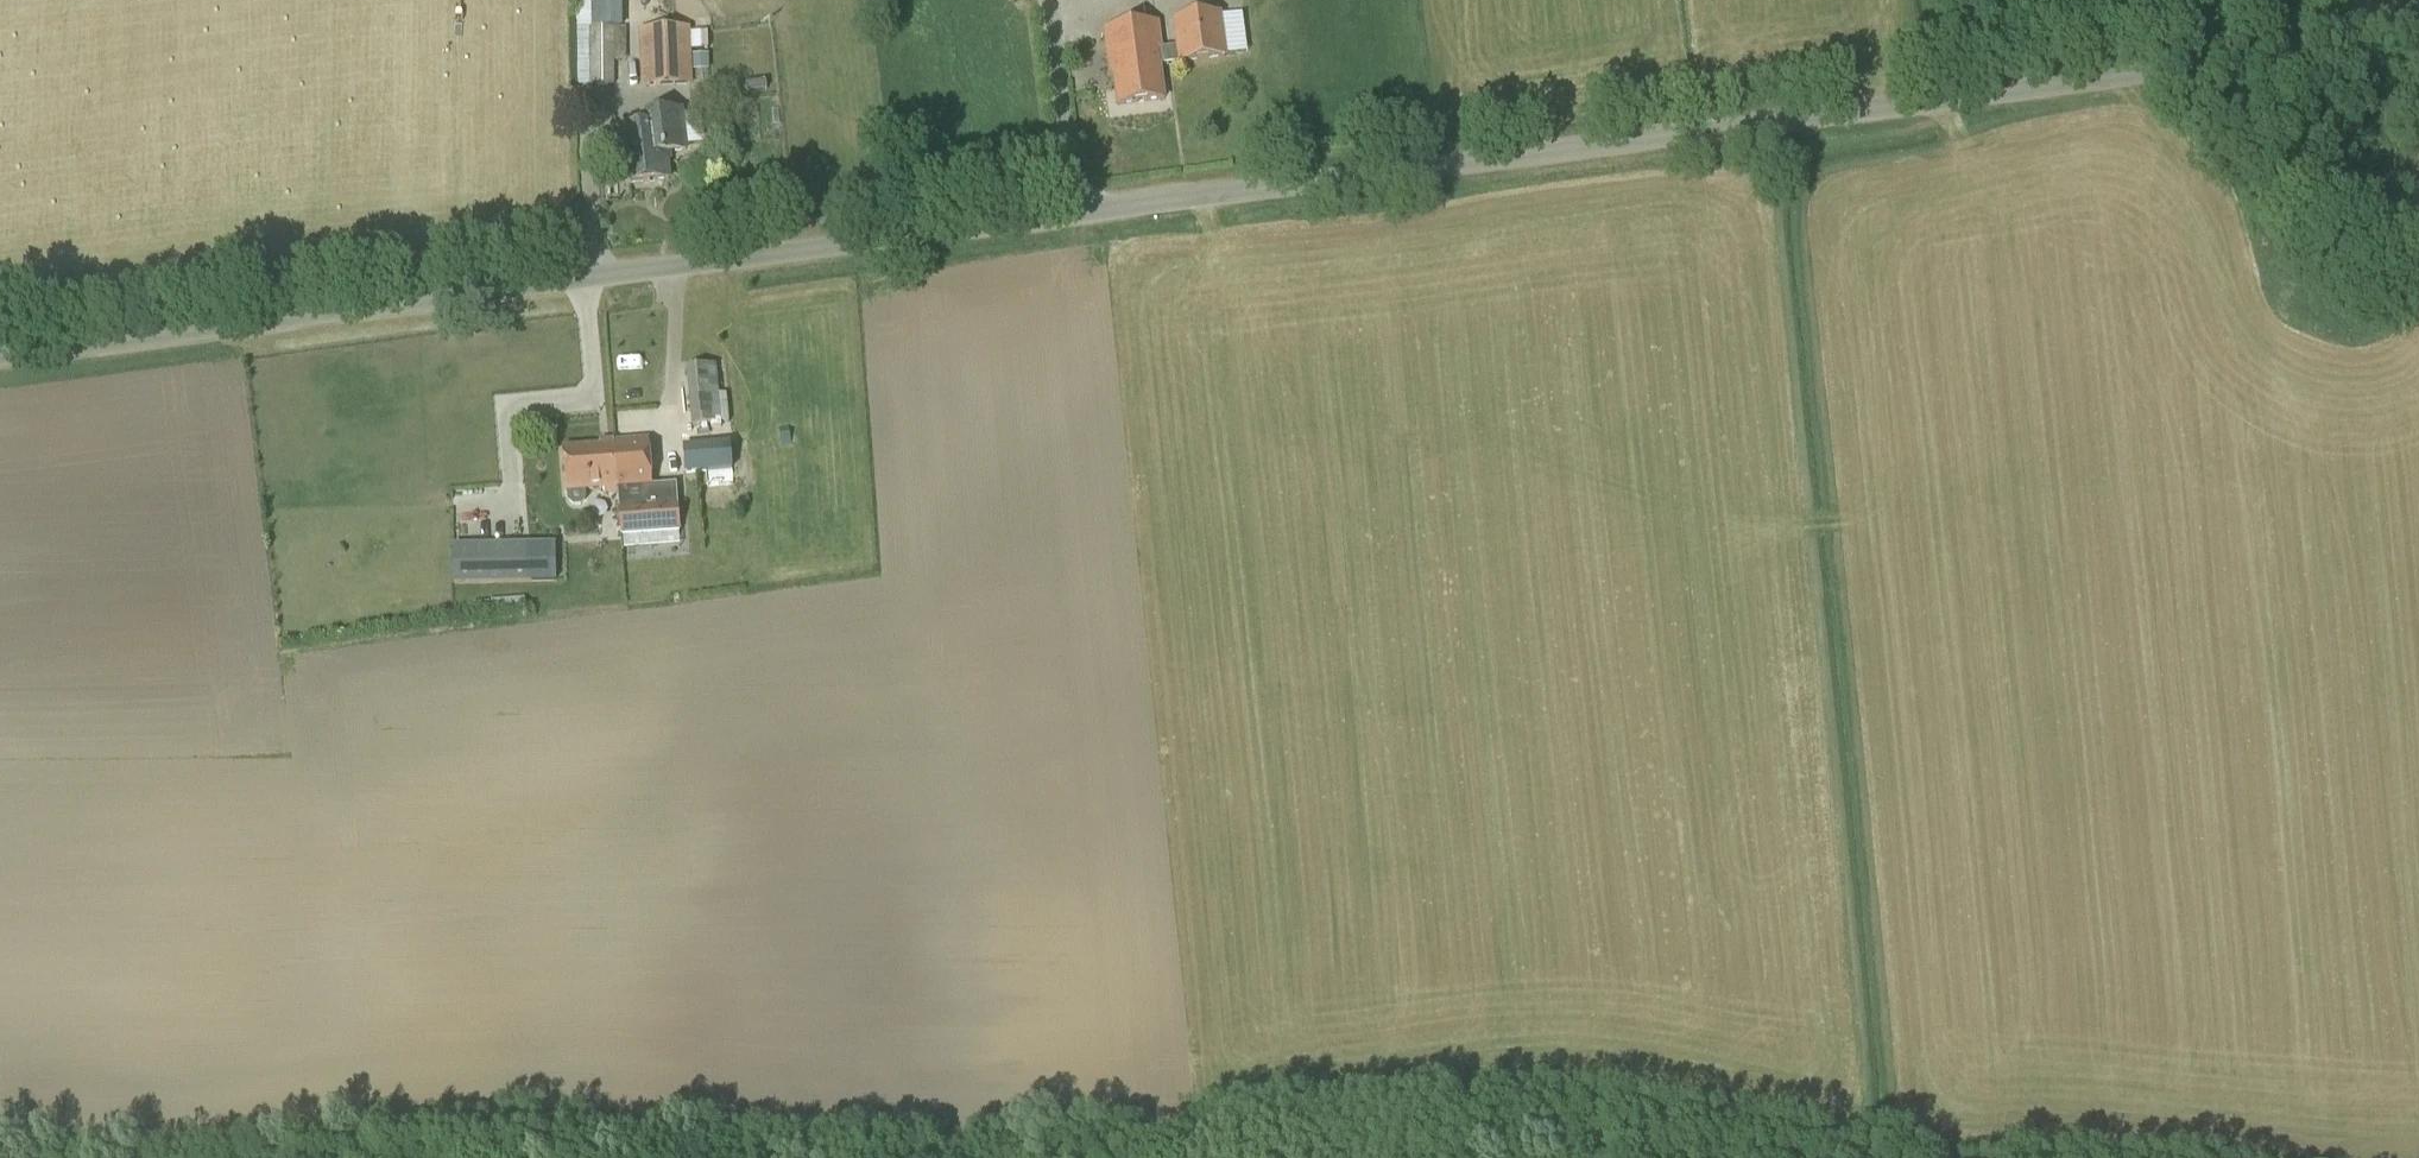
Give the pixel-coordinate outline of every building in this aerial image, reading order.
[(576,0),(577,86),(614,85),(614,63),(614,30),(591,30),(591,0),(579,0),(576,0)] [(593,27),(625,27),(625,0),(593,0),(593,27)] [(1163,56),(1164,66),(1225,58),(1220,15),(1175,21),(1178,47),(1162,49),(1163,56)] [(1163,56),(1162,49),(1162,50),(1158,23),(1103,30),(1109,74),(1113,73),(1117,105),(1165,99),(1161,66),(1164,66),(1163,56)] [(640,87),(692,86),(691,29),(638,30),(640,87)] [(623,185),(670,180),(667,154),(687,151),(682,111),(646,115),(648,127),(617,131),(623,185)] [(693,427),(721,424),(715,367),(687,370),(693,427)] [(582,506),(587,500),(586,491),(604,490),(604,494),(617,493),(620,536),(679,532),(676,486),(648,488),(644,439),(607,442),(608,447),(563,450),(566,492),(567,492),(568,502),(573,507),(582,506)] [(492,546),(452,547),(453,587),(493,586),(492,580),(517,580),(516,552),(496,552),(496,550),(492,550),(492,546)]
